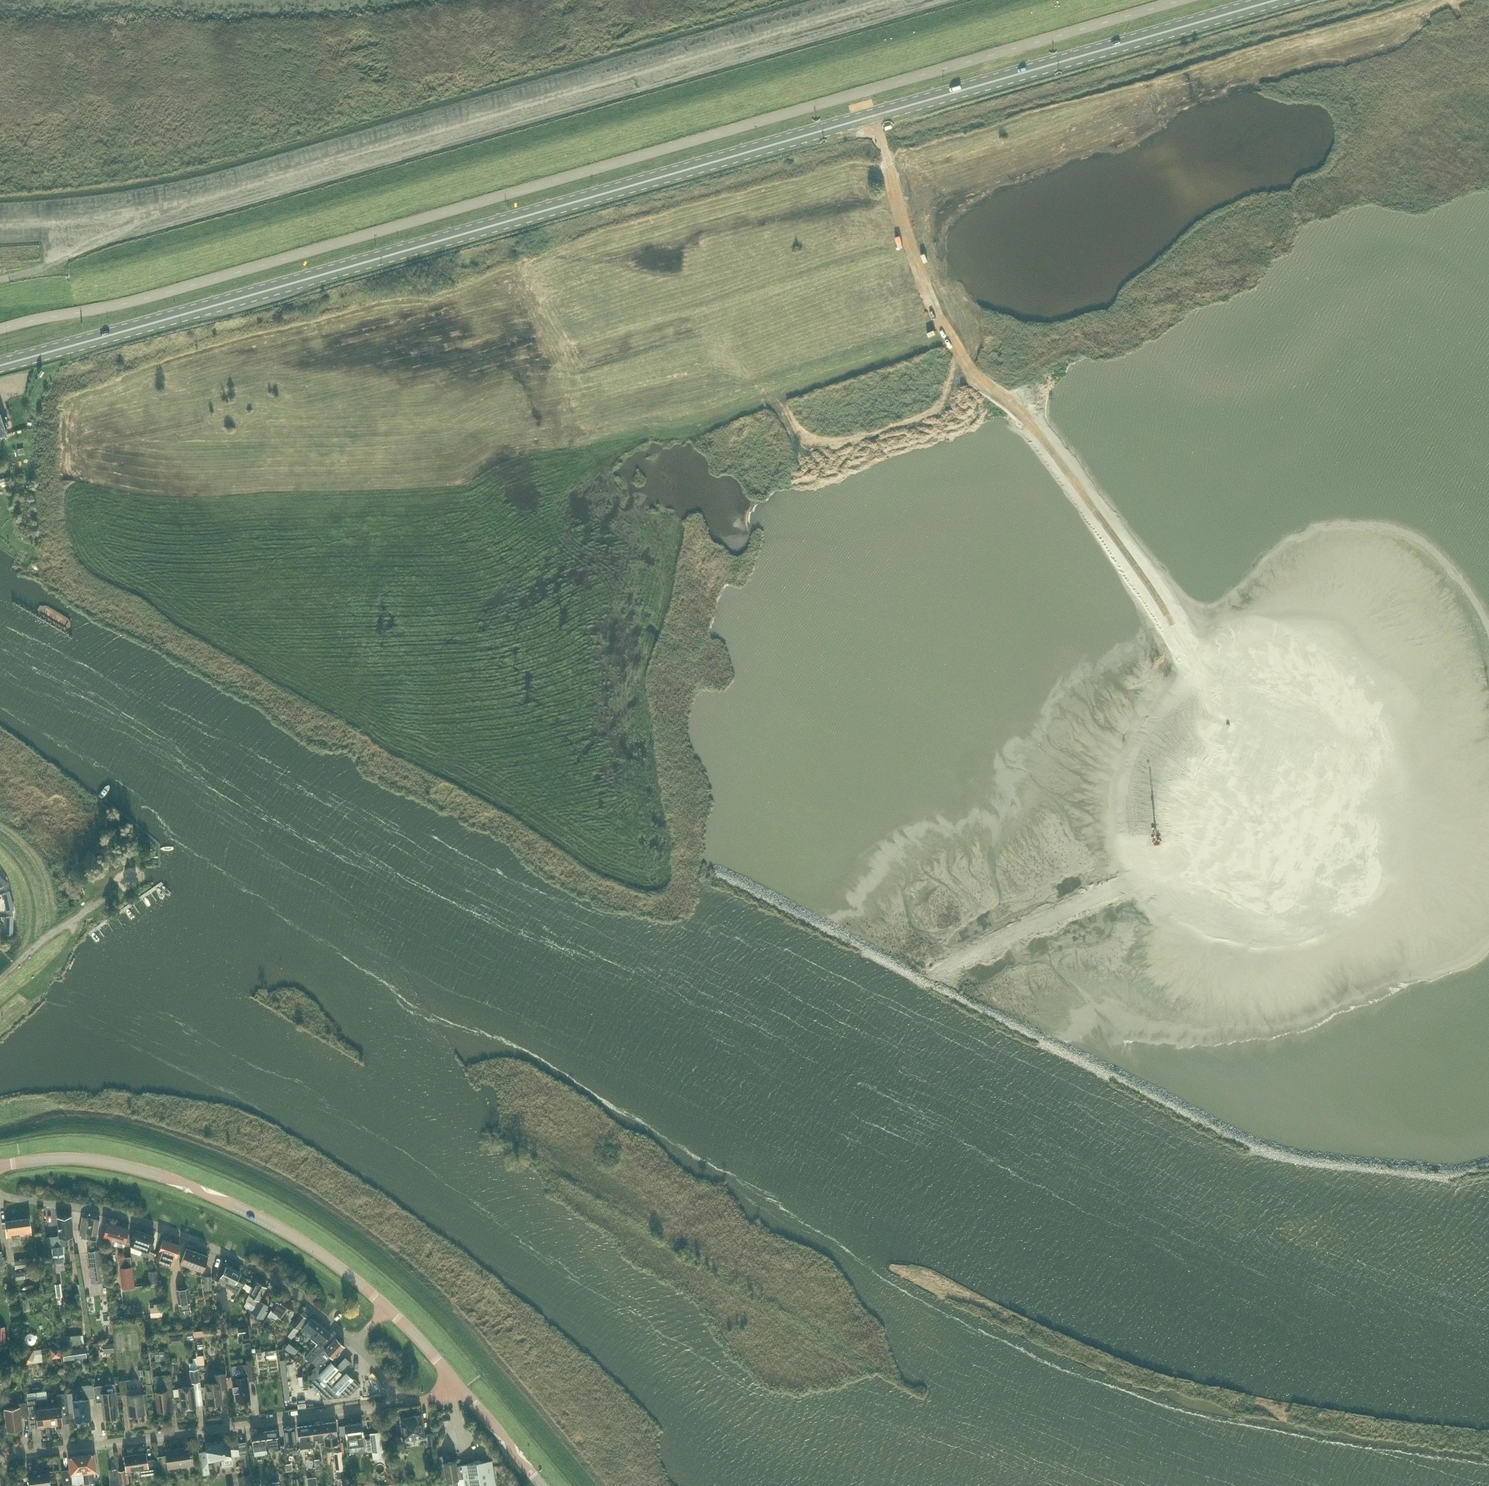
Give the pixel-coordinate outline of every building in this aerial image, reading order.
[(8,483),(0,485),(0,495),(11,493),(8,483)] [(0,891),(0,934),(15,934),(15,891),(0,891)] [(71,1216),(58,1217),(61,1246),(66,1246),(65,1235),(73,1234),(71,1216)] [(96,1240),(97,1234),(99,1220),(83,1217),(81,1231),(83,1232),(82,1238),(96,1240)] [(21,1241),(20,1236),(31,1234),(29,1219),(5,1222),(2,1223),(3,1229),(6,1229),(7,1237),(11,1237),(14,1260),(35,1257),(32,1240),(21,1241)] [(104,1237),(110,1239),(109,1242),(124,1246),(129,1228),(108,1222),(104,1237)] [(149,1251),(154,1236),(136,1230),(130,1245),(142,1249),(140,1254),(147,1256),(148,1251),(149,1251)] [(180,1246),(167,1241),(163,1240),(159,1251),(157,1259),(173,1264),(176,1257),(180,1246)] [(63,1246),(53,1247),(54,1259),(59,1259),(65,1258),(63,1246)] [(191,1268),(197,1252),(187,1248),(181,1263),(191,1268)] [(101,1251),(88,1252),(92,1282),(105,1281),(101,1251)] [(202,1272),(208,1256),(197,1252),(191,1268),(196,1270),(195,1273),(200,1275),(202,1272)] [(25,1260),(15,1261),(18,1279),(27,1278),(25,1260)] [(244,1283),(237,1280),(240,1273),(227,1266),(218,1283),(238,1293),(244,1283)] [(119,1268),(120,1284),(121,1288),(133,1287),(131,1267),(119,1268)] [(157,1283),(157,1271),(149,1271),(150,1283),(157,1283)] [(259,1300),(267,1287),(256,1281),(249,1294),(246,1300),(255,1306),(251,1313),(260,1318),(268,1305),(259,1300)] [(188,1288),(176,1289),(178,1304),(179,1304),(190,1303),(190,1302),(188,1288)] [(226,1291),(218,1292),(219,1302),(227,1300),(226,1291)] [(289,1313),(289,1312),(286,1311),(291,1303),(280,1296),(274,1304),(275,1304),(261,1326),(265,1328),(273,1316),(276,1318),(278,1316),(285,1320),(289,1313)] [(162,1316),(161,1303),(154,1304),(154,1307),(150,1307),(151,1317),(162,1316)] [(301,1313),(291,1325),(298,1330),(307,1318),(301,1313)] [(322,1326),(312,1317),(302,1330),(312,1338),(322,1326)] [(82,1325),(62,1327),(63,1336),(64,1345),(84,1343),(83,1335),(82,1325)] [(312,1338),(321,1346),(331,1333),(322,1326),(312,1338)] [(249,1327),(238,1328),(239,1335),(242,1334),(243,1338),(250,1337),(249,1327)] [(262,1335),(267,1338),(270,1333),(264,1330),(262,1335)] [(345,1346),(336,1338),(335,1338),(336,1339),(325,1350),(324,1349),(312,1361),(317,1365),(313,1370),(314,1371),(309,1376),(313,1380),(310,1383),(313,1385),(323,1396),(328,1391),(335,1397),(339,1393),(342,1397),(348,1396),(359,1384),(338,1364),(336,1366),(333,1363),(336,1360),(334,1358),(345,1346)] [(114,1342),(103,1344),(104,1353),(115,1352),(114,1342)] [(297,1350),(288,1343),(284,1348),(293,1355),(297,1350)] [(321,1350),(320,1348),(316,1345),(306,1357),(311,1362),(321,1350)] [(51,1348),(52,1357),(61,1356),(60,1347),(51,1348)] [(172,1363),(186,1361),(185,1347),(170,1349),(172,1363)] [(35,1356),(34,1349),(21,1351),(22,1364),(29,1364),(35,1356)] [(35,1358),(36,1370),(45,1369),(43,1357),(35,1358)] [(248,1381),(255,1380),(253,1363),(232,1366),(234,1379),(236,1400),(250,1398),(248,1381)] [(382,1367),(386,1376),(391,1374),(387,1365),(382,1367)] [(199,1368),(189,1369),(191,1382),(200,1381),(199,1368)] [(208,1404),(222,1402),(221,1388),(227,1387),(225,1373),(214,1375),(215,1382),(206,1383),(208,1404)] [(174,1397),(173,1389),(172,1379),(166,1380),(167,1390),(155,1392),(158,1412),(170,1410),(168,1398),(174,1397)] [(121,1395),(128,1394),(126,1380),(119,1381),(121,1395)] [(94,1386),(94,1384),(82,1386),(84,1399),(74,1401),(76,1421),(91,1420),(88,1398),(95,1397),(94,1386)] [(96,1402),(101,1401),(102,1401),(104,1418),(118,1416),(115,1391),(107,1392),(106,1386),(101,1387),(101,1385),(94,1386),(95,1397),(96,1402)] [(181,1408),(196,1407),(194,1386),(179,1388),(179,1389),(180,1396),(181,1408)] [(68,1409),(66,1393),(57,1394),(59,1405),(48,1406),(51,1425),(62,1423),(61,1410),(68,1409)] [(145,1413),(142,1394),(127,1396),(129,1415),(145,1413)] [(37,1399),(36,1397),(27,1398),(29,1414),(37,1413),(38,1426),(51,1425),(48,1406),(47,1397),(37,1399)] [(21,1417),(22,1417),(29,1416),(27,1402),(19,1403),(19,1407),(5,1409),(8,1430),(23,1428),(21,1417)] [(400,1419),(403,1440),(424,1437),(421,1415),(412,1416),(412,1417),(400,1419)] [(325,1441),(326,1445),(331,1444),(332,1450),(339,1449),(336,1422),(323,1423),(325,1441)] [(319,1442),(325,1441),(323,1423),(311,1425),(312,1438),(313,1438),(319,1437),(319,1442)] [(361,1423),(345,1425),(348,1448),(365,1446),(361,1423)] [(313,1439),(313,1438),(312,1438),(311,1425),(298,1427),(301,1448),(314,1446),(313,1439)] [(231,1437),(251,1437),(251,1427),(231,1428),(231,1437)] [(297,1451),(296,1443),(294,1427),(284,1429),(286,1444),(284,1444),(285,1453),(297,1451)] [(279,1441),(278,1435),(278,1430),(265,1431),(267,1449),(280,1448),(279,1441)] [(254,1451),(267,1449),(265,1431),(251,1433),(253,1445),(253,1444),(254,1451)] [(383,1451),(383,1450),(382,1431),(381,1432),(379,1432),(369,1433),(370,1438),(372,1451),(372,1452),(383,1451)] [(231,1456),(248,1453),(247,1442),(229,1444),(228,1438),(204,1441),(205,1450),(200,1451),(203,1474),(209,1473),(207,1459),(221,1457),(222,1465),(232,1464),(231,1456)] [(178,1448),(166,1450),(167,1456),(164,1456),(164,1457),(159,1458),(159,1456),(158,1457),(161,1475),(170,1474),(169,1468),(193,1464),(191,1448),(178,1450),(178,1448)] [(344,1470),(342,1451),(334,1452),(336,1471),(343,1470),(344,1470)] [(154,1459),(147,1460),(146,1453),(125,1456),(127,1470),(140,1468),(141,1475),(156,1473),(154,1459)] [(70,1468),(61,1470),(64,1485),(66,1485),(73,1485),(71,1475),(84,1473),(85,1483),(94,1482),(93,1474),(92,1474),(92,1472),(97,1471),(95,1454),(69,1457),(70,1468)] [(269,1456),(257,1456),(258,1464),(270,1464),(269,1456)] [(492,1460),(456,1466),(456,1461),(444,1463),(447,1481),(464,1478),(465,1485),(496,1485),(492,1460)] [(127,1483),(125,1469),(118,1470),(120,1484),(127,1483)] [(171,1477),(197,1476),(197,1469),(171,1470),(171,1477)] [(28,1472),(29,1485),(51,1485),(49,1470),(49,1472),(38,1473),(37,1471),(28,1472)] [(239,1476),(240,1485),(249,1485),(248,1475),(239,1476)] [(307,1477),(308,1485),(318,1485),(317,1476),(307,1477)]
